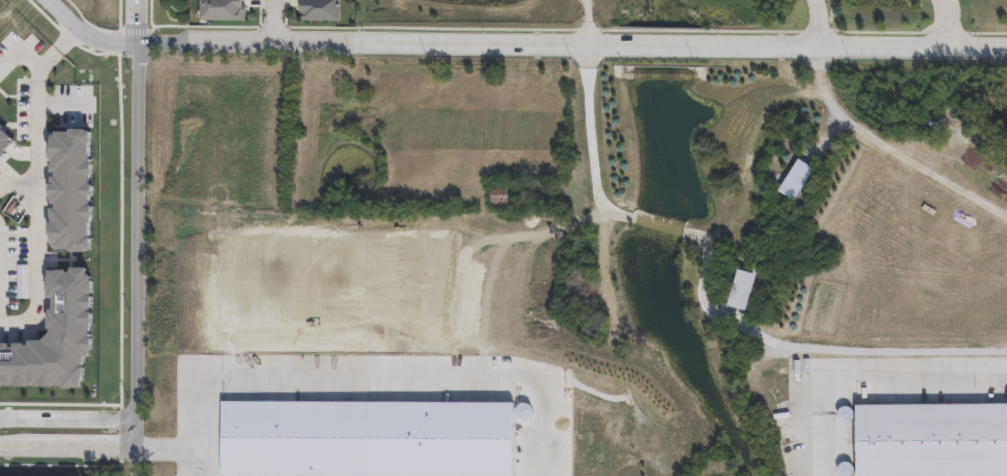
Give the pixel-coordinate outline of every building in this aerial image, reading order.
[(200,24),(200,0),(241,0),(240,9),(245,9),(245,24),(200,24)] [(300,22),(300,0),(340,0),(340,23),(300,22)] [(14,142),(0,129),(0,157),(14,142)] [(49,134),(46,249),(86,250),(90,135),(49,134)] [(507,207),(492,207),(492,184),(507,184),(507,207)] [(53,342),(0,342),(0,384),(85,385),(86,273),(53,273),(53,342)] [(222,400),(439,401),(439,474),(221,473),(222,400)] [(856,405),(1006,404),(1006,475),(857,475),(856,405)]
